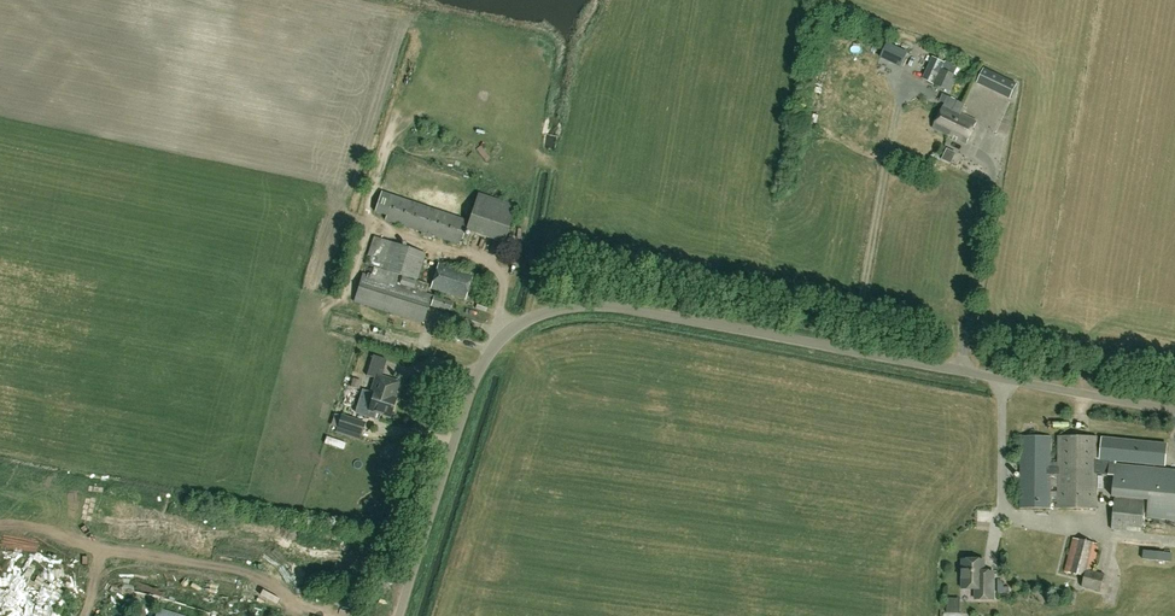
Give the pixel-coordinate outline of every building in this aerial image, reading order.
[(897,60),(911,62),(912,54),(898,52),(897,60)] [(951,93),(958,77),(960,70),(937,60),(927,82),(934,84),(951,93)] [(1009,99),(1016,84),(990,74),(992,69),(983,66),(975,84),(981,86),(980,87),(1009,99)] [(944,107),(949,98),(947,97),(932,129),(950,137),(960,114),(944,107)] [(960,114),(964,105),(949,98),(944,107),(960,114)] [(960,114),(950,137),(966,144),(977,121),(960,114)] [(425,121),(428,133),(434,131),(431,119),(425,121)] [(468,222),(381,192),(374,212),(386,216),(385,220),(421,232),(420,234),(432,238),(433,236),(460,245),(466,231),(503,243),(515,207),(479,195),(468,222)] [(429,284),(417,280),(426,254),(374,238),(366,263),(371,265),(367,275),(363,274),(354,301),(423,323),(429,305),(450,311),(453,302),(426,293),(429,284)] [(435,290),(448,294),(465,299),(473,274),(439,263),(431,288),(435,290)] [(339,314),(334,326),(350,333),(355,321),(339,314)] [(375,392),(394,398),(399,382),(382,377),(384,370),(370,366),(367,376),(376,379),(371,393),(374,394),(375,392)] [(393,402),(394,398),(375,392),(374,394),(369,410),(380,414),(381,412),(391,415),(395,403),(393,402)] [(361,436),(366,422),(341,415),(337,428),(361,436)] [(1058,462),(1051,462),(1052,436),(1021,436),(1021,508),(1051,508),(1051,504),(1056,504),(1056,508),(1058,508),(1097,509),(1097,474),(1109,475),(1115,476),(1113,497),(1114,497),(1130,499),(1148,501),(1148,518),(1174,520),(1174,470),(1116,464),(1116,461),(1164,466),(1166,444),(1101,438),(1101,439),(1099,459),(1097,459),(1097,439),(1098,436),(1059,436),(1058,462)] [(1127,530),(1128,526),(1130,499),(1114,497),(1111,528),(1127,530)] [(1100,592),(1105,575),(1092,571),(1099,544),(1073,538),(1065,572),(1085,577),(1083,587),(1100,592)] [(1140,540),(1140,545),(1117,545),(1117,567),(1174,568),(1174,540),(1140,540)] [(994,600),(994,572),(984,572),(984,560),(963,560),(963,589),(976,589),(976,600),(994,600)] [(1134,578),(1134,569),(1122,569),(1122,578),(1134,578)] [(158,608),(155,615),(186,615),(158,608)]
